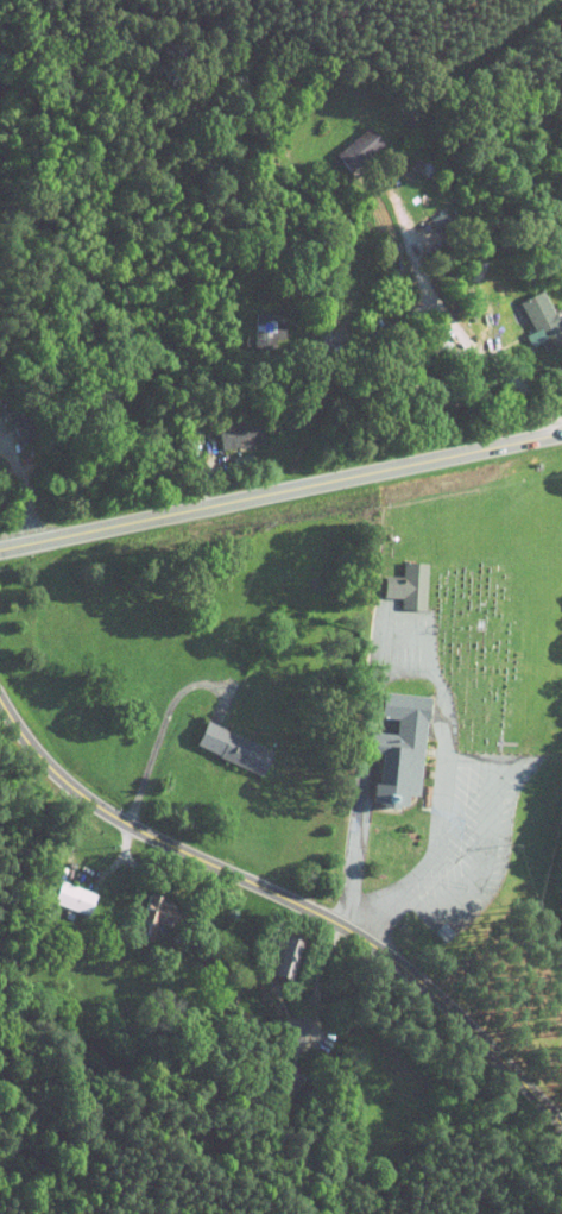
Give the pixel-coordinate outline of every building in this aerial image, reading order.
[(330,155),(345,172),(380,142),(365,125),(330,155)] [(540,290),(518,301),(542,350),(561,341),(561,335),(540,290)] [(278,313),(250,312),(250,346),(277,346),(278,313)] [(219,450),(258,444),(254,422),(215,429),(219,450)] [(425,563),(400,562),(400,576),(381,576),(381,598),(398,598),(398,608),(423,609),(425,563)] [(424,696),(378,692),(375,717),(393,719),(391,734),(366,731),(363,753),(375,754),(369,805),(400,809),(401,796),(413,797),(424,696)] [(204,722),(272,753),(261,775),(195,744),(204,722)] [(50,902),(85,915),(94,893),(58,879),(50,902)] [(153,924),(167,927),(173,904),(143,896),(140,908),(138,907),(134,923),(140,925),(136,940),(148,943),(153,924)] [(283,983),(295,943),(274,937),(262,977),(283,983)]
